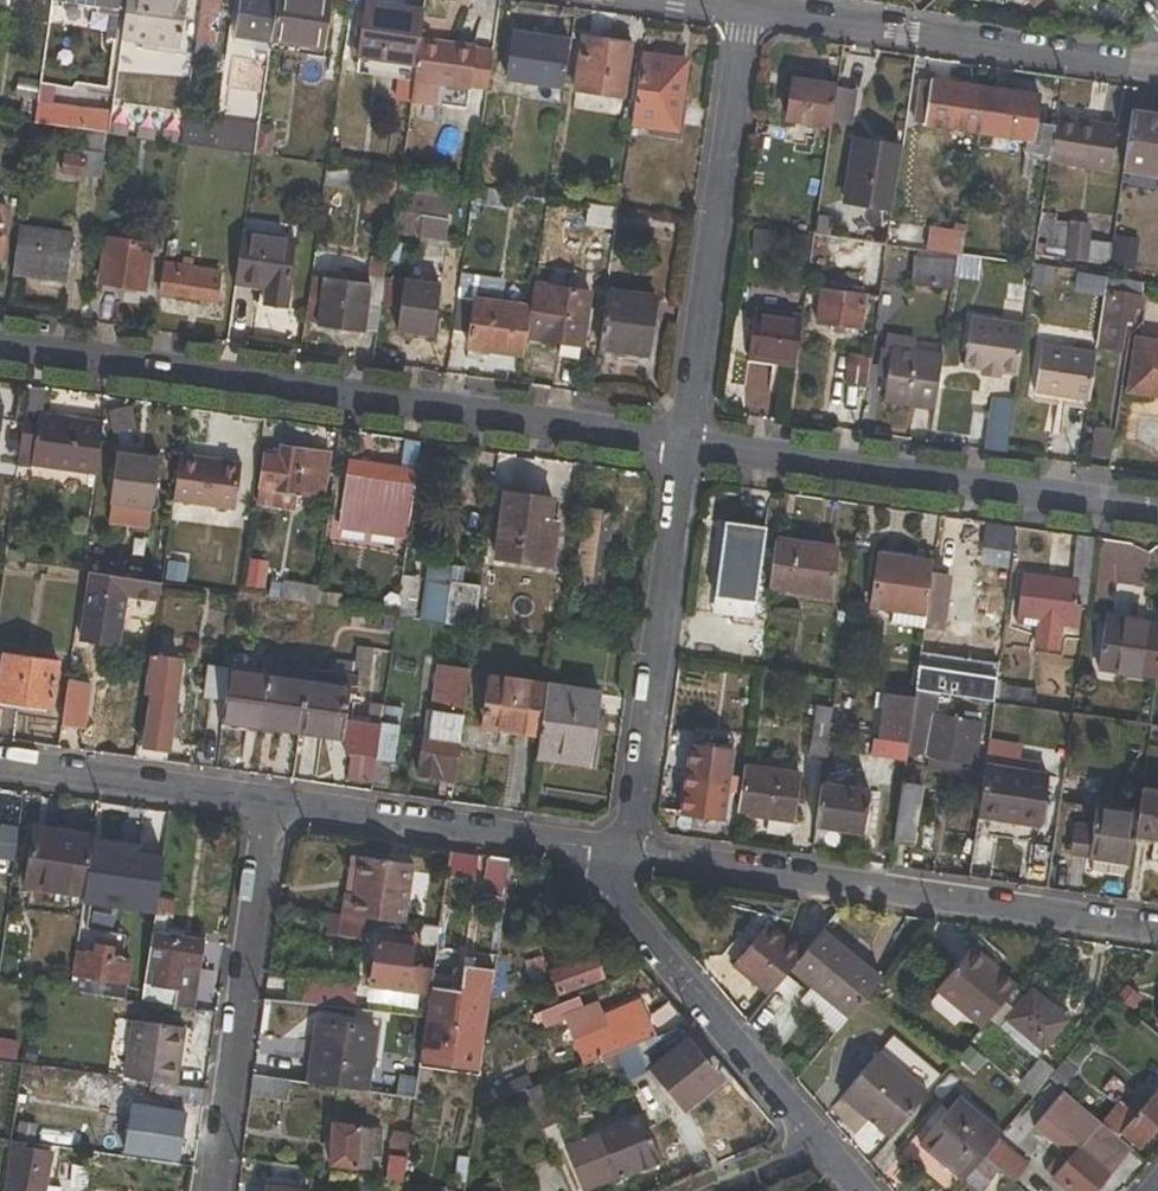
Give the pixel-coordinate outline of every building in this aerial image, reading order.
[(120,8),(121,0),(63,0),(120,8)] [(189,0),(127,0),(122,39),(182,48),(189,0)] [(194,55),(215,58),(223,0),(202,0),(194,55)] [(235,38),(271,43),(277,0),(240,0),(235,38)] [(335,0),(277,0),(271,43),(327,51),(335,0)] [(367,2),(359,59),(417,67),(421,40),(425,10),(367,2)] [(507,80),(563,88),(571,40),(513,32),(507,80)] [(583,36),(575,90),(623,98),(631,44),(583,36)] [(469,111),(471,90),(477,48),(421,40),(417,67),(412,103),(469,111)] [(471,90),(489,93),(495,49),(477,48),(471,90)] [(678,132),(688,62),(643,55),(633,126),(678,132)] [(915,123),(980,132),(985,88),(921,79),(915,123)] [(786,120),(832,126),(837,85),(792,80),(786,120)] [(51,86),(41,85),(38,102),(50,104),(51,86)] [(1026,151),(1051,156),(1055,125),(1038,123),(1041,96),(985,88),(980,132),(1027,138),(1026,151)] [(114,96),(98,95),(96,111),(111,113),(114,96)] [(35,124),(88,132),(107,134),(111,113),(96,111),(50,104),(38,102),(35,124)] [(1130,111),(1122,167),(1157,172),(1157,115),(1130,111)] [(1110,170),(1116,126),(1057,118),(1055,125),(1051,156),(1050,162),(1110,170)] [(184,120),(181,145),(255,155),(259,126),(224,121),(224,126),(184,120)] [(259,126),(255,155),(272,157),(276,128),(259,126)] [(63,173),(101,179),(107,134),(88,132),(85,157),(65,155),(63,173)] [(845,203),(893,210),(902,145),(855,138),(845,203)] [(473,204),(505,209),(507,192),(475,187),(473,204)] [(432,219),(435,196),(400,191),(397,210),(393,234),(445,240),(447,221),(432,219)] [(2,262),(10,208),(0,206),(0,262),(2,262)] [(1058,214),(1043,212),(1037,255),(1105,263),(1108,243),(1089,240),(1090,224),(1059,220),(1058,214)] [(74,233),(21,225),(13,276),(67,284),(74,233)] [(965,232),(930,228),(927,251),(956,257),(962,257),(965,232)] [(296,241),(244,233),(238,282),(268,286),(266,308),(286,310),(296,241)] [(874,264),(870,296),(880,298),(887,246),(815,235),(812,255),(874,264)] [(146,292),(152,245),(107,238),(101,285),(146,292)] [(927,251),(918,250),(917,258),(956,265),(956,257),(927,251)] [(326,279),(320,324),(379,332),(389,261),(374,258),(370,285),(326,279)] [(914,283),(951,290),(956,265),(917,258),(914,283)] [(182,267),(165,264),(160,294),(216,302),(220,273),(194,269),(195,261),(184,259),(182,267)] [(435,335),(442,286),(405,281),(400,331),(435,335)] [(583,347),(591,291),(535,283),(532,306),(527,339),(583,347)] [(831,284),(829,291),(821,290),(817,323),(861,329),(866,295),(848,292),(849,287),(831,284)] [(657,298),(608,290),(600,350),(649,356),(657,298)] [(1140,308),(1142,297),(1104,292),(1097,346),(1121,348),(1125,321),(1134,321),(1135,308),(1140,308)] [(466,334),(465,348),(524,356),(527,339),(532,306),(459,296),(455,332),(466,334)] [(754,313),(748,357),(796,364),(803,319),(754,313)] [(999,371),(1019,373),(1026,327),(969,319),(962,365),(982,369),(999,371)] [(890,348),(883,401),(934,408),(941,356),(914,351),(915,341),(887,338),(886,347),(890,348)] [(1136,339),(1129,391),(1157,396),(1157,342),(1136,339)] [(1042,344),(1035,393),(1088,401),(1096,352),(1042,344)] [(866,390),(868,356),(844,354),(842,388),(866,390)] [(981,376),(999,378),(999,371),(982,369),(981,376)] [(993,396),(986,451),(1007,454),(1015,398),(993,396)] [(98,476),(105,423),(27,411),(19,464),(98,476)] [(265,455),(258,504),(296,510),(297,496),(323,498),(330,454),(280,447),(279,456),(265,455)] [(136,457),(137,451),(118,448),(110,505),(112,505),(109,523),(147,528),(149,510),(152,511),(159,461),(142,458),(136,457)] [(171,502),(236,511),(243,465),(178,456),(171,502)] [(342,512),(411,522),(418,471),(350,461),(342,512)] [(506,491),(496,558),(552,567),(558,522),(551,520),(553,498),(506,491)] [(612,528),(606,527),(608,512),(584,508),(574,581),(583,582),(582,590),(601,592),(606,567),(614,567),(617,548),(610,546),(612,528)] [(612,528),(615,513),(608,512),(606,527),(612,528)] [(745,525),(724,520),(723,533),(743,536),(745,525)] [(1012,554),(1014,526),(979,524),(978,552),(1012,554)] [(757,604),(768,527),(745,525),(743,536),(723,533),(714,599),(757,604)] [(1086,605),(1095,540),(1077,537),(1071,581),(1022,574),(1017,618),(1039,622),(1036,647),(1058,650),(1062,622),(1079,623),(1082,604),(1086,605)] [(830,597),(839,547),(777,539),(770,589),(830,597)] [(923,627),(928,587),(933,561),(879,554),(871,607),(891,610),(891,624),(923,627)] [(424,622),(476,629),(482,587),(464,584),(466,569),(431,563),(424,622)] [(126,597),(158,601),(160,584),(90,574),(82,640),(119,646),(126,597)] [(421,578),(403,576),(397,618),(416,620),(421,578)] [(319,587),(284,582),(282,601),(317,607),(319,587)] [(937,629),(941,590),(928,587),(923,627),(937,629)] [(712,613),(755,619),(757,604),(714,599),(712,613)] [(1097,668),(1156,677),(1157,667),(1157,626),(1104,618),(1097,668)] [(375,649),(356,647),(354,664),(353,676),(360,678),(371,678),(375,649)] [(998,664),(920,652),(915,692),(937,695),(993,703),(998,664)] [(61,662),(3,653),(0,674),(0,702),(54,709),(61,662)] [(167,764),(181,660),(150,655),(144,696),(150,697),(144,747),(137,747),(135,759),(167,764)] [(354,664),(329,659),(327,671),(353,676),(354,664)] [(270,665),(268,677),(229,671),(226,700),(221,728),(244,731),(245,725),(281,730),(281,726),(300,729),(308,670),(270,665)] [(207,666),(203,697),(226,700),(229,671),(229,668),(207,666)] [(418,776),(454,781),(469,673),(440,668),(437,698),(448,700),(447,713),(433,712),(430,739),(423,740),(418,776)] [(353,676),(327,671),(308,670),(300,729),(306,730),(307,735),(344,740),(346,720),(350,693),(357,694),(360,678),(353,676)] [(480,729),(540,738),(548,684),(488,675),(480,729)] [(85,731),(91,686),(69,683),(62,728),(85,731)] [(592,760),(601,692),(548,684),(540,738),(538,760),(561,762),(560,757),(592,760)] [(980,722),(933,716),(937,695),(915,692),(913,702),(907,746),(906,755),(927,757),(925,771),(960,775),(961,764),(975,765),(980,722)] [(880,741),(907,746),(913,702),(885,698),(880,741)] [(376,760),(381,723),(384,708),(369,706),(368,723),(357,722),(351,753),(347,779),(373,784),(376,760)] [(827,759),(832,726),(834,710),(817,707),(810,756),(827,759)] [(347,752),(351,753),(357,722),(346,720),(344,740),(347,752)] [(395,763),(400,726),(381,723),(376,760),(395,763)] [(1016,772),(1019,750),(987,744),(976,817),(1044,826),(1049,777),(1016,772)] [(683,813),(724,819),(733,751),(693,745),(683,813)] [(794,823),(801,772),(745,764),(738,816),(794,823)] [(922,784),(902,781),(894,844),(914,846),(922,784)] [(871,792),(822,784),(817,827),(864,834),(871,792)] [(1141,789),(1137,814),(1134,836),(1157,840),(1157,792),(1141,789)] [(1124,877),(1125,869),(1129,870),(1134,836),(1137,814),(1095,808),(1092,827),(1073,825),(1070,854),(1093,858),(1092,873),(1124,877)] [(34,827),(25,887),(84,896),(93,836),(34,827)] [(360,854),(353,853),(346,893),(354,894),(360,854)] [(346,893),(342,915),(406,924),(414,862),(360,854),(354,894),(346,893)] [(486,897),(505,901),(507,886),(510,862),(490,859),(486,897)] [(507,886),(518,887),(521,863),(510,862),(507,886)] [(166,912),(156,910),(153,933),(163,934),(164,928),(166,912)] [(756,987),(760,981),(774,991),(791,971),(805,953),(767,923),(732,966),(756,987)] [(418,945),(437,949),(439,928),(420,926),(418,945)] [(150,957),(144,1002),(194,1010),(203,941),(182,937),(182,930),(164,928),(163,934),(153,933),(153,935),(150,957)] [(873,990),(883,978),(824,929),(805,953),(791,971),(849,1021),(873,990)] [(142,934),(139,956),(150,957),(153,935),(142,934)] [(376,939),(369,985),(430,994),(431,987),(433,974),(434,969),(412,966),(416,939),(380,934),(379,940),(376,939)] [(549,972),(559,996),(603,978),(593,953),(588,955),(582,943),(550,956),(555,969),(549,972)] [(96,954),(77,951),(71,992),(105,997),(107,981),(128,985),(132,959),(114,955),(115,947),(98,944),(96,954)] [(938,989),(984,1028),(1017,986),(970,948),(938,989)] [(139,956),(133,1001),(144,1002),(150,957),(139,956)] [(474,959),(464,958),(463,967),(472,968),(474,959)] [(612,966),(617,978),(640,968),(633,959),(612,966)] [(421,1061),(482,1071),(487,1031),(495,971),(472,968),(463,967),(461,978),(460,992),(431,987),(430,994),(427,1015),(421,1061)] [(545,973),(534,977),(540,991),(550,986),(545,973)] [(431,987),(460,992),(461,978),(433,974),(431,987)] [(756,987),(769,998),(774,991),(760,981),(756,987)] [(1131,1014),(1142,999),(1127,986),(1115,1001),(1131,1014)] [(1044,1048),(1067,1021),(1032,992),(1010,1019),(1044,1048)] [(584,1011),(578,997),(533,1015),(535,1023),(543,1021),(546,1027),(584,1011)] [(582,1065),(617,1052),(656,1036),(648,1017),(641,1001),(601,1016),(603,1024),(571,1037),(582,1065)] [(687,1024),(668,1001),(648,1017),(656,1036),(678,1027),(687,1024)] [(571,1037),(603,1024),(601,1016),(600,1014),(568,1027),(571,1037)] [(314,1042),(319,1043),(314,1085),(367,1092),(376,1027),(319,1018),(314,1042)] [(135,1021),(126,1079),(150,1082),(178,1086),(187,1028),(135,1021)] [(698,1087),(715,1073),(678,1027),(656,1036),(617,1052),(629,1081),(653,1071),(684,1109),(704,1093),(698,1087)] [(0,1042),(0,1060),(16,1063),(21,1064),(24,1045),(0,1042)] [(1077,1069),(1090,1051),(1080,1043),(1056,1072),(1049,1080),(1064,1092),(1080,1072),(1077,1069)] [(880,1051),(844,1096),(893,1137),(930,1093),(880,1051)] [(1039,1058),(1019,1084),(1034,1098),(1049,1080),(1056,1072),(1039,1058)] [(495,1089),(498,1100),(506,1097),(525,1089),(532,1086),(527,1075),(495,1089)] [(290,1082),(254,1076),(252,1096),(287,1101),(290,1082)] [(557,1092),(551,1079),(544,1082),(549,1096),(557,1092)] [(157,1093),(156,1100),(202,1107),(204,1090),(178,1086),(150,1082),(150,1091),(157,1093)] [(549,1096),(544,1082),(532,1086),(525,1089),(531,1104),(549,1096)] [(506,1097),(512,1111),(531,1104),(525,1089),(506,1097)] [(1102,1124),(1118,1137),(1121,1133),(1141,1149),(1157,1128),(1157,1090),(1156,1089),(1145,1103),(1140,1098),(1130,1110),(1121,1103),(1102,1124)] [(542,1129),(560,1120),(549,1096),(531,1104),(542,1129)] [(959,1097),(919,1144),(964,1182),(966,1180),(985,1157),(1000,1139),(1004,1134),(959,1097)] [(643,1116),(567,1147),(582,1184),(616,1170),(618,1177),(661,1159),(643,1116)] [(132,1143),(143,1144),(142,1155),(179,1160),(181,1152),(187,1153),(188,1141),(182,1140),(183,1125),(147,1120),(146,1133),(134,1132),(132,1143)] [(333,1125),(330,1166),(369,1169),(371,1157),(380,1157),(384,1129),(333,1125)] [(410,1135),(392,1132),(385,1180),(403,1184),(410,1135)] [(1015,1183),(1029,1163),(1000,1139),(985,1157),(999,1170),(1015,1183)] [(1112,1173),(1078,1145),(1052,1176),(1070,1190),(1097,1190),(1112,1173)] [(8,1190),(48,1190),(53,1154),(14,1148),(8,1190)] [(999,1170),(985,1157),(966,1180),(981,1190),(983,1190),(999,1170)] [(582,1184),(584,1190),(618,1177),(616,1170),(582,1184)] [(477,1190),(500,1190),(497,1183),(477,1190)]
